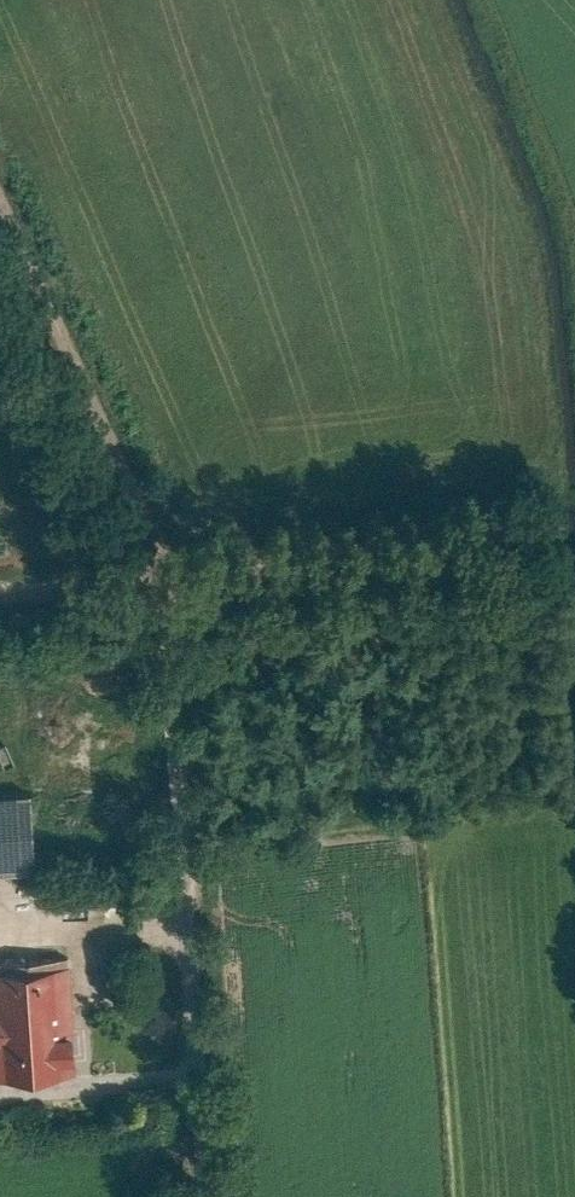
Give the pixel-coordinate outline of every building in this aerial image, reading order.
[(34,869),(31,794),(0,795),(0,871),(34,869)] [(76,1077),(71,951),(0,954),(0,1080),(76,1077)]
